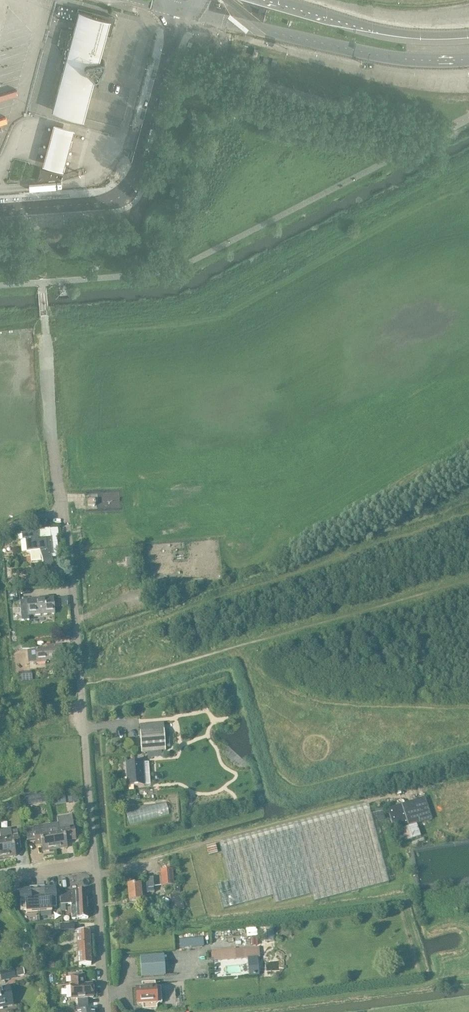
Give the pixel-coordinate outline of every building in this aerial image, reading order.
[(78,8),(73,25),(75,26),(74,31),(69,30),(60,62),(65,64),(52,110),(83,118),(92,83),(95,75),(96,75),(97,75),(98,74),(99,74),(105,65),(105,63),(105,62),(105,61),(104,60),(102,60),(98,60),(106,34),(110,35),(114,17),(78,8)] [(63,172),(74,130),(53,125),(42,166),(63,172)] [(38,180),(62,179),(63,174),(41,168),(38,180)] [(26,553),(30,552),(31,563),(42,562),(46,573),(55,570),(50,551),(52,550),(51,540),(36,541),(35,535),(22,536),(23,542),(25,542),(26,553)] [(64,576),(53,577),(53,586),(65,585),(64,576)] [(55,615),(53,598),(20,601),(21,621),(29,621),(29,617),(55,615)] [(21,643),(12,643),(13,650),(22,650),(35,649),(34,641),(21,642),(21,643)] [(64,660),(63,646),(48,647),(48,649),(35,650),(36,665),(45,664),(45,661),(64,660)] [(31,673),(18,674),(18,681),(32,681),(31,673)] [(165,751),(164,731),(140,733),(141,753),(165,751)] [(127,787),(144,786),(142,763),(126,764),(127,787)] [(77,795),(67,796),(68,803),(78,801),(77,795)] [(399,843),(420,836),(416,824),(431,819),(424,798),(388,809),(399,843)] [(312,895),(314,902),(388,883),(368,805),(219,844),(229,883),(217,886),(223,910),(272,897),(274,905),(312,895)] [(380,808),(375,810),(378,822),(384,820),(380,808)] [(58,824),(50,825),(54,850),(66,848),(65,838),(65,837),(74,835),(71,816),(57,818),(58,824)] [(44,826),(25,828),(27,842),(40,839),(42,852),(54,850),(50,825),(44,826)] [(0,839),(0,840),(3,859),(15,857),(13,844),(19,843),(17,830),(10,832),(11,837),(0,839)] [(161,887),(173,886),(174,893),(179,893),(178,885),(173,886),(172,870),(160,871),(161,887)] [(154,893),(152,878),(146,879),(146,885),(140,886),(128,887),(129,902),(141,901),(140,893),(147,893),(154,893)] [(39,914),(37,888),(30,889),(30,894),(28,894),(28,892),(20,893),(21,912),(26,912),(26,915),(39,914)] [(57,909),(55,890),(47,891),(47,892),(45,892),(45,888),(37,888),(39,914),(52,913),(52,910),(57,909)] [(88,905),(86,891),(60,893),(61,905),(65,905),(70,905),(70,907),(76,907),(76,906),(88,905)] [(17,892),(8,893),(9,901),(18,900),(17,892)] [(169,897),(173,912),(183,910),(179,895),(169,897)] [(89,918),(88,905),(76,906),(76,907),(70,907),(70,909),(68,909),(68,915),(71,915),(71,919),(89,918)] [(88,932),(78,933),(76,933),(77,949),(89,948),(88,932)] [(203,938),(179,940),(180,948),(204,947),(203,938)] [(91,964),(89,948),(77,949),(79,965),(91,964)] [(259,958),(259,948),(211,951),(211,961),(259,958)] [(141,978),(165,976),(164,956),(140,958),(141,978)] [(24,976),(23,969),(13,971),(0,973),(0,976),(1,981),(14,978),(24,976)] [(84,985),(83,976),(70,977),(71,986),(70,986),(71,1000),(93,998),(92,984),(84,985)] [(142,984),(142,989),(136,990),(136,994),(135,994),(136,1002),(137,1002),(137,1006),(143,1005),(143,1010),(156,1009),(156,1007),(158,1004),(161,1004),(160,988),(157,988),(155,987),(155,983),(142,984)] [(9,987),(0,989),(0,1009),(13,1006),(9,987)]
